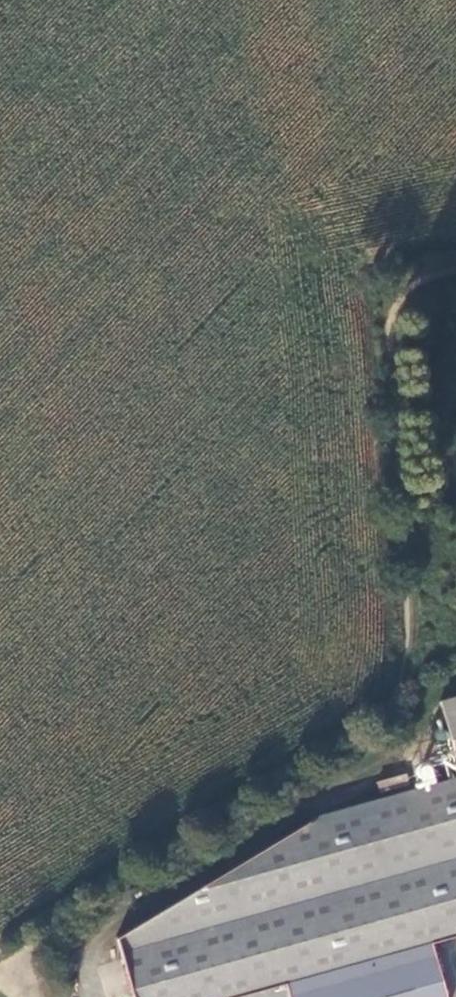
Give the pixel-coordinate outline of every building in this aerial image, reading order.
[(440,699),(455,760),(455,695),(440,699)] [(322,814),(118,935),(135,996),(236,996),(288,983),(292,996),(449,996),(433,941),(455,935),(455,778),(322,814)]
